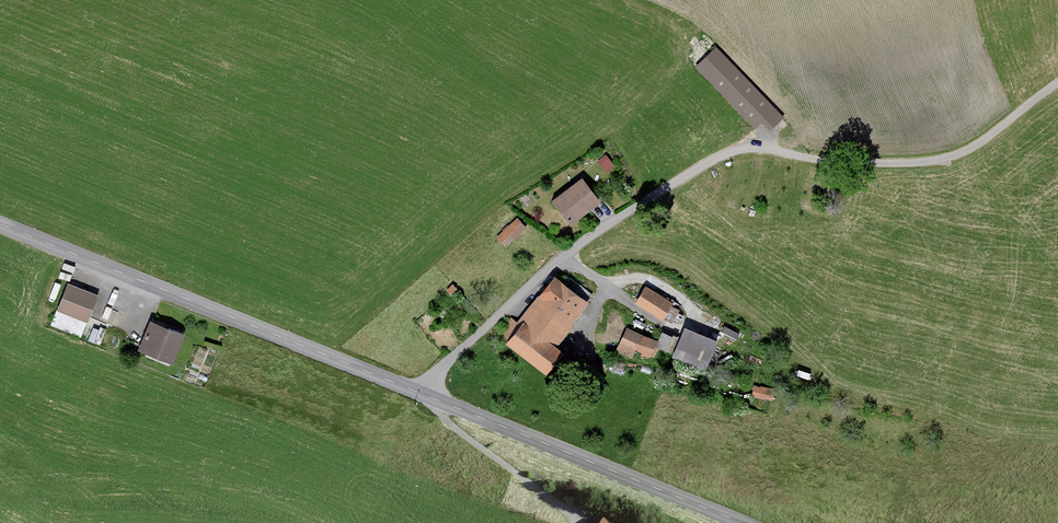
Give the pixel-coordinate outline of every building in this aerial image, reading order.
[(771,132),(785,119),(717,49),(696,70),(755,130),(763,123),(771,132)] [(613,165),(605,156),(598,162),(606,171),(613,165)] [(603,202),(584,178),(556,200),(575,224),(603,202)] [(507,248),(527,229),(518,219),(498,238),(507,248)] [(70,285),(68,285),(58,313),(88,324),(99,295),(85,290),(89,280),(74,274),(70,285)] [(591,302),(556,275),(518,324),(523,327),(508,346),(550,378),(568,354),(557,346),(591,302)] [(456,290),(452,285),(447,290),(451,294),(456,290)] [(646,287),(636,303),(663,320),(673,304),(646,287)] [(185,333),(151,320),(139,352),(173,365),(185,333)] [(657,340),(627,328),(616,354),(633,361),(636,355),(648,360),(657,340)] [(719,341),(686,328),(682,338),(673,335),(673,337),(664,334),(658,349),(674,355),(673,358),(707,371),(719,341)] [(754,383),(752,395),(773,399),(775,387),(754,383)]
